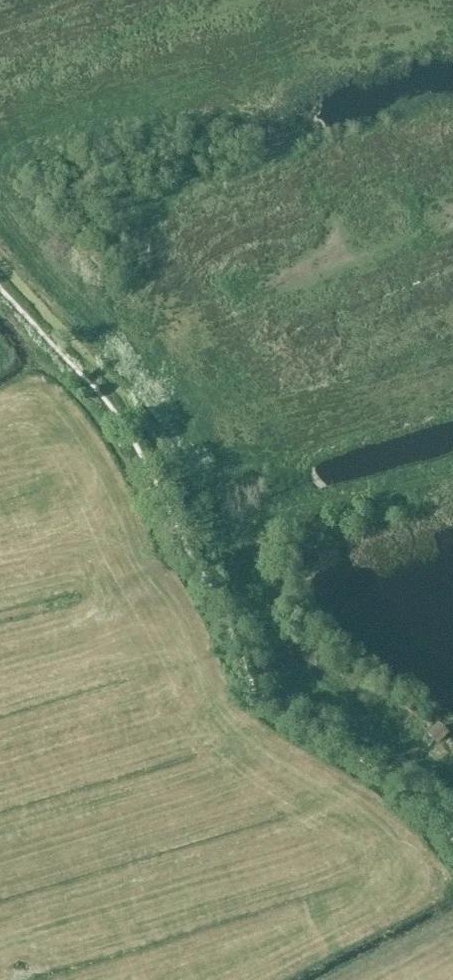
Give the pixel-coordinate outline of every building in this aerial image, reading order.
[(429,738),(440,750),(452,738),(441,727),(429,738)]
